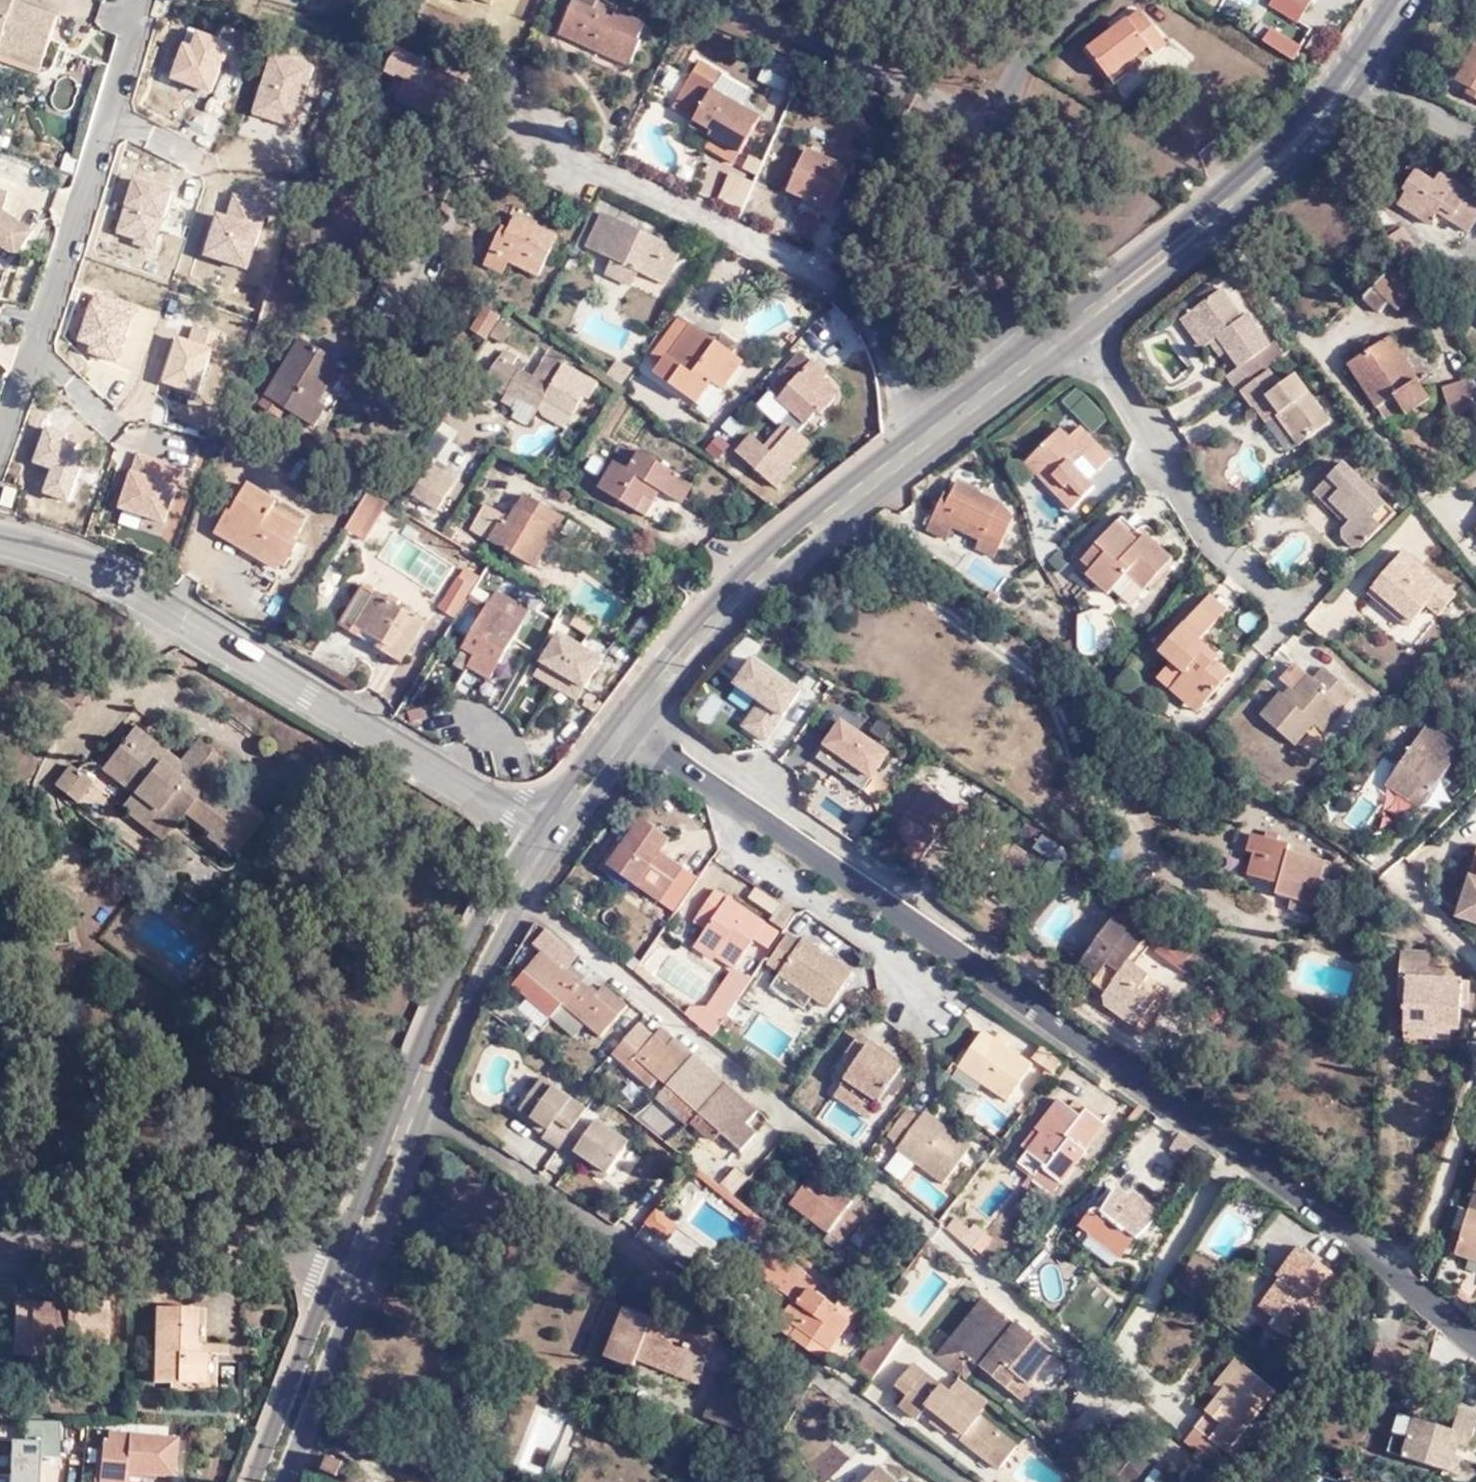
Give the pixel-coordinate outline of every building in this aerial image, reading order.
[(4,53),(7,45),(24,51),(27,41),(53,49),(63,16),(21,2),(22,0),(0,0),(0,59),(2,59),(4,53)] [(573,34),(624,55),(636,28),(605,14),(609,6),(595,0),(565,0),(559,14),(578,22),(573,34)] [(1299,9),(1304,0),(1286,0),(1299,9)] [(1141,48),(1149,59),(1163,48),(1136,12),(1083,53),(1104,78),(1141,48)] [(555,26),(573,34),(578,22),(559,14),(555,26)] [(1294,59),(1302,43),(1270,26),(1262,41),(1294,59)] [(7,45),(4,53),(47,66),(53,49),(27,41),(24,51),(7,45)] [(420,55),(391,41),(380,63),(399,73),(389,92),(426,111),(445,72),(461,81),(468,66),(440,51),(430,69),(416,62),(420,55)] [(1474,44),(1453,80),(1467,89),(1464,94),(1475,100),(1475,45),(1474,44)] [(1112,88),(1149,59),(1141,48),(1104,78),(1112,88)] [(759,77),(783,90),(798,63),(775,49),(759,77)] [(762,118),(712,87),(692,119),(713,132),(710,136),(737,154),(762,118)] [(852,173),(809,150),(789,186),(830,210),(852,173)] [(1417,177),(1407,190),(1412,194),(1402,209),(1432,228),(1437,220),(1469,238),(1475,227),(1475,204),(1441,182),(1438,189),(1417,177)] [(847,184),(840,201),(857,207),(863,190),(847,184)] [(17,255),(35,233),(8,212),(13,191),(0,187),(0,243),(17,255)] [(681,249),(600,213),(585,245),(615,260),(607,278),(626,288),(636,270),(653,277),(658,268),(670,272),(681,249)] [(510,223),(501,217),(479,256),(499,267),(506,256),(531,268),(551,233),(515,214),(510,223)] [(1398,232),(1385,242),(1398,263),(1413,255),(1398,232)] [(1421,299),(1402,269),(1367,305),(1381,319),(1391,309),(1401,316),(1421,299)] [(1244,390),(1275,365),(1268,353),(1279,344),(1258,312),(1252,315),(1232,287),(1195,315),(1214,342),(1224,336),(1233,352),(1244,368),(1232,375),(1244,390)] [(470,333),(485,342),(501,317),(486,308),(470,333)] [(737,358),(672,311),(643,351),(659,363),(650,374),(696,406),(712,385),(716,387),(737,358)] [(1214,342),(1195,315),(1186,321),(1205,348),(1214,342)] [(351,364),(296,332),(262,390),(311,419),(322,401),(328,403),(351,364)] [(1225,358),(1233,352),(1224,336),(1214,342),(1225,358)] [(1393,402),(1402,414),(1407,421),(1430,405),(1390,346),(1350,372),(1376,414),(1393,402)] [(544,397),(561,407),(579,373),(565,365),(567,362),(549,351),(534,376),(498,354),(486,375),(499,382),(497,386),(504,390),(500,396),(514,403),(520,394),(538,405),(544,397)] [(798,351),(767,389),(789,406),(776,424),(779,427),(771,438),(757,428),(748,441),(745,439),(732,457),(772,488),(786,468),(784,467),(805,440),(795,432),(811,411),(817,414),(828,400),(830,396),(830,392),(829,387),(818,378),(823,373),(798,351)] [(1285,384),(1275,365),(1244,390),(1273,426),(1285,418),(1304,445),(1335,423),(1302,375),(1285,384)] [(579,373),(561,407),(573,414),(583,397),(589,400),(598,384),(579,373)] [(1093,434),(1110,418),(1077,385),(1061,401),(1093,434)] [(1475,408),(1468,387),(1443,396),(1451,418),(1475,408)] [(1384,426),(1402,414),(1393,402),(1376,414),(1384,426)] [(1053,478),(1045,485),(1069,512),(1096,488),(1075,464),(1085,453),(1100,470),(1112,461),(1082,426),(1070,435),(1062,429),(1034,456),(1053,478)] [(738,445),(730,438),(721,450),(730,456),(738,445)] [(666,493),(678,473),(638,448),(626,467),(611,457),(595,483),(631,505),(639,491),(648,497),(655,486),(666,493)] [(1026,463),(1045,485),(1053,478),(1034,456),(1026,463)] [(455,478),(430,463),(412,494),(438,508),(455,478)] [(1352,525),(1344,532),(1342,542),(1352,551),(1365,550),(1394,518),(1341,470),(1313,499),(1323,510),(1329,504),(1352,525)] [(689,479),(678,473),(666,493),(677,499),(689,479)] [(250,535),(286,557),(297,539),(290,536),(296,525),(265,507),(272,497),(245,480),(229,505),(224,502),(208,527),(243,547),(250,535)] [(955,512),(945,508),(931,534),(950,544),(958,531),(984,545),(981,552),(995,560),(1015,524),(1002,505),(969,487),(961,500),(955,512)] [(368,491),(344,528),(364,539),(387,502),(368,491)] [(546,523),(554,508),(524,492),(509,515),(482,499),(467,522),(534,562),(555,528),(546,523)] [(952,496),(945,508),(955,512),(961,500),(952,496)] [(1323,510),(1344,532),(1352,525),(1329,504),(1323,510)] [(563,513),(554,508),(546,523),(555,528),(563,513)] [(1143,592),(1146,588),(1161,571),(1170,559),(1137,529),(1132,533),(1114,518),(1075,564),(1106,594),(1125,574),(1143,592)] [(418,528),(408,520),(402,530),(410,537),(418,528)] [(278,569),(286,557),(250,535),(243,547),(278,569)] [(1061,555),(1056,547),(1041,558),(1046,567),(1061,555)] [(1455,604),(1405,558),(1369,596),(1409,632),(1428,611),(1439,621),(1455,604)] [(1341,576),(1328,565),(1321,572),(1335,583),(1341,576)] [(442,606),(455,615),(481,574),(466,567),(442,606)] [(1161,571),(1146,588),(1151,592),(1166,575),(1161,571)] [(339,619),(351,626),(358,618),(381,634),(375,640),(400,656),(425,616),(365,578),(339,619)] [(491,675),(491,674),(510,647),(537,606),(503,585),(464,643),(477,652),(470,662),(491,675)] [(1200,608),(1217,623),(1226,612),(1210,598),(1208,598),(1200,608)] [(1201,643),(1217,623),(1200,608),(1163,655),(1187,675),(1180,683),(1207,705),(1230,676),(1219,664),(1215,669),(1202,658),(1210,651),(1201,643)] [(358,618),(351,626),(375,640),(381,634),(358,618)] [(558,627),(531,675),(579,701),(606,654),(558,627)] [(510,647),(491,674),(501,680),(518,653),(510,647)] [(1222,660),(1210,651),(1202,658),(1215,669),(1219,664),(1222,660)] [(768,744),(804,688),(753,655),(736,682),(759,697),(740,726),(768,744)] [(1289,701),(1308,677),(1294,664),(1281,680),(1291,689),(1283,698),(1289,701)] [(1340,703),(1346,708),(1354,698),(1324,672),(1316,684),(1308,677),(1289,701),(1283,698),(1280,695),(1260,716),(1295,749),(1314,728),(1317,730),(1340,703)] [(1207,705),(1180,683),(1173,692),(1199,714),(1207,705)] [(1325,736),(1346,708),(1340,703),(1317,730),(1325,736)] [(813,757),(866,790),(892,748),(840,715),(813,757)] [(157,754),(164,745),(133,721),(100,763),(132,788),(120,803),(144,822),(156,806),(172,818),(183,806),(209,827),(202,836),(224,853),(258,812),(236,793),(225,805),(200,785),(223,755),(197,736),(179,756),(173,766),(157,754)] [(1421,810),(1461,750),(1427,727),(1387,785),(1421,810)] [(179,756),(164,745),(157,754),(173,766),(179,756)] [(68,759),(58,771),(57,783),(71,794),(87,774),(68,759)] [(981,818),(967,808),(962,815),(932,793),(899,836),(911,847),(908,851),(925,864),(950,831),(963,842),(981,818)] [(156,806),(144,822),(159,834),(172,818),(156,806)] [(664,905),(686,872),(662,856),(669,845),(642,826),(611,869),(664,905)] [(1281,831),(1267,828),(1265,836),(1252,832),(1246,850),(1253,852),(1247,874),(1277,883),(1275,895),(1324,906),(1332,867),(1327,867),(1325,861),(1293,851),(1294,845),(1279,841),(1281,831)] [(1460,917),(1475,923),(1475,862),(1460,917)] [(744,974),(764,944),(778,954),(788,938),(725,894),(703,926),(715,935),(705,948),(744,974)] [(1146,938),(1118,919),(1088,963),(1105,974),(1097,984),(1110,992),(1104,1000),(1141,1026),(1159,1002),(1141,989),(1151,976),(1130,962),(1146,938)] [(1196,948),(1173,931),(1159,948),(1184,965),(1196,948)] [(551,985),(572,1003),(584,987),(565,971),(575,958),(545,933),(537,944),(543,952),(527,972),(547,989),(551,985)] [(860,982),(797,941),(775,971),(789,980),(778,993),(812,1018),(820,1007),(836,1016),(860,982)] [(1435,981),(1436,969),(1436,953),(1405,951),(1404,980),(1412,980),(1411,997),(1411,1033),(1452,1034),(1452,1028),(1461,1028),(1463,982),(1445,982),(1435,981)] [(1446,969),(1436,969),(1435,981),(1445,982),(1446,969)] [(572,1003),(551,985),(547,989),(527,972),(514,987),(550,1018),(572,1003)] [(1294,981),(1284,979),(1282,990),(1291,993),(1294,981)] [(1412,980),(1404,980),(1402,980),(1402,998),(1411,997),(1412,980)] [(584,987),(572,1003),(596,1024),(591,1029),(606,1040),(635,1007),(609,984),(597,997),(584,987)] [(745,1007),(752,996),(735,984),(716,1014),(719,1016),(733,1027),(745,1007)] [(596,1024),(572,1003),(551,1017),(576,1038),(580,1042),(591,1029),(596,1024)] [(757,1015),(745,1007),(733,1027),(728,1034),(738,1040),(757,1015)] [(728,1034),(733,1027),(719,1016),(709,1031),(723,1042),(728,1034)] [(637,1024),(621,1042),(660,1074),(655,1080),(667,1089),(695,1057),(673,1039),(667,1048),(637,1024)] [(849,1086),(882,1107),(908,1070),(862,1039),(840,1069),(850,1077),(846,1083),(849,1086)] [(1035,1073),(1008,1056),(997,1049),(984,1041),(963,1074),(965,1076),(990,1094),(1011,1108),(1035,1073)] [(997,1049),(1008,1056),(1012,1049),(1002,1041),(997,1049)] [(609,1055),(649,1088),(655,1080),(660,1074),(621,1042),(609,1055)] [(1052,1079),(1062,1065),(1041,1049),(1031,1064),(1052,1079)] [(727,1085),(695,1057),(667,1089),(679,1099),(683,1096),(702,1112),(727,1085)] [(984,1103),(990,1094),(965,1076),(958,1085),(984,1103)] [(562,1155),(582,1127),(590,1116),(544,1084),(522,1116),(552,1138),(547,1144),(562,1155)] [(758,1111),(727,1085),(702,1112),(725,1130),(721,1136),(743,1154),(758,1135),(747,1124),(758,1111)] [(873,1119),(882,1107),(849,1086),(842,1098),(873,1119)] [(702,1112),(683,1096),(679,1099),(667,1089),(661,1096),(655,1100),(685,1127),(695,1121),(702,1112)] [(1106,1121),(1076,1098),(1069,1105),(1059,1097),(1026,1142),(1028,1144),(1018,1160),(1055,1189),(1078,1160),(1076,1158),(1106,1121)] [(721,1136),(725,1130),(702,1112),(695,1121),(690,1124),(713,1145),(721,1136)] [(921,1122),(907,1112),(888,1139),(903,1149),(901,1152),(921,1168),(944,1185),(972,1149),(942,1126),(939,1133),(923,1120),(921,1122)] [(928,1115),(923,1120),(939,1133),(942,1126),(928,1115)] [(552,1138),(522,1116),(517,1123),(547,1144),(552,1138)] [(593,1134),(582,1127),(562,1155),(574,1164),(579,1157),(611,1181),(633,1149),(600,1126),(593,1134)] [(921,1168),(901,1152),(896,1160),(915,1175),(921,1168)] [(606,1187),(611,1181),(579,1157),(574,1164),(606,1187)] [(721,1188),(733,1197),(750,1178),(738,1167),(721,1188)] [(852,1201),(818,1178),(808,1190),(803,1188),(791,1204),(843,1243),(860,1222),(849,1210),(852,1201)] [(1167,1206),(1140,1183),(1136,1188),(1126,1180),(1115,1192),(1110,1188),(1086,1216),(1127,1248),(1139,1234),(1142,1236),(1167,1206)] [(1469,1207),(1453,1251),(1475,1259),(1475,1209),(1469,1207)] [(950,1230),(982,1258),(995,1244),(979,1230),(975,1234),(958,1220),(950,1230)] [(659,1222),(650,1233),(670,1249),(679,1236),(659,1222)] [(751,1232),(760,1240),(768,1229),(759,1222),(751,1232)] [(1322,1255),(1284,1235),(1267,1265),(1276,1270),(1259,1298),(1273,1306),(1268,1316),(1288,1326),(1302,1302),(1297,1298),(1322,1255)] [(937,1252),(930,1245),(920,1257),(930,1262),(937,1252)] [(778,1289),(788,1274),(771,1260),(761,1277),(778,1289)] [(796,1301),(807,1288),(788,1274),(778,1289),(796,1301)] [(806,1334),(800,1345),(829,1366),(863,1318),(849,1309),(844,1316),(807,1288),(796,1301),(803,1307),(792,1323),(796,1327),(806,1334)] [(110,1298),(72,1297),(72,1308),(37,1307),(37,1296),(18,1296),(18,1329),(34,1330),(33,1339),(107,1341),(110,1298)] [(72,1308),(72,1297),(37,1296),(37,1307),(72,1308)] [(956,1344),(984,1367),(1012,1389),(1022,1376),(1034,1387),(1060,1354),(1026,1326),(1024,1327),(990,1301),(956,1344)] [(202,1306),(158,1305),(155,1382),(208,1385),(209,1352),(200,1352),(202,1306)] [(705,1366),(712,1347),(626,1311),(614,1343),(625,1347),(618,1365),(640,1373),(643,1366),(647,1356),(689,1375),(685,1385),(695,1389),(705,1366)] [(788,1337),(800,1345),(806,1334),(796,1327),(788,1337)] [(879,1389),(911,1342),(897,1330),(864,1376),(879,1389)] [(1219,1385),(1243,1348),(1234,1341),(1209,1375),(1219,1385)] [(1378,1342),(1366,1377),(1402,1387),(1412,1354),(1378,1342)] [(625,1347),(614,1343),(606,1361),(618,1365),(625,1347)] [(972,1382),(984,1367),(956,1344),(944,1359),(972,1382)] [(759,1373),(712,1347),(705,1366),(725,1376),(727,1372),(754,1385),(759,1373)] [(1276,1373),(1243,1348),(1219,1385),(1209,1400),(1211,1402),(1201,1418),(1219,1430),(1244,1447),(1254,1432),(1243,1422),(1276,1373)] [(643,1366),(685,1385),(689,1375),(647,1356),(643,1366)] [(749,1394),(754,1385),(727,1372),(725,1376),(707,1420),(754,1439),(771,1402),(749,1394)] [(972,1446),(967,1452),(1004,1479),(1023,1453),(915,1377),(903,1395),(913,1403),(904,1415),(924,1430),(934,1418),(944,1425),(972,1446)] [(1463,1443),(1471,1443),(1475,1427),(1475,1408),(1460,1403),(1451,1428),(1448,1439),(1432,1435),(1434,1423),(1401,1413),(1394,1435),(1410,1438),(1404,1458),(1454,1473),(1460,1455),(1450,1451),(1453,1440),(1463,1443)] [(1210,1447),(1219,1430),(1201,1418),(1198,1415),(1187,1430),(1210,1447)] [(1448,1439),(1451,1428),(1434,1423),(1432,1435),(1448,1439)] [(953,1442),(967,1452),(972,1446),(944,1425),(934,1437),(949,1447),(953,1442)] [(103,1481),(125,1481),(126,1469),(173,1472),(175,1434),(107,1430),(106,1439),(103,1481)] [(1389,1453),(1404,1458),(1410,1438),(1394,1435),(1389,1453)] [(1123,1478),(1146,1451),(1129,1437),(1105,1465),(1123,1478)] [(106,1439),(102,1439),(98,1481),(103,1481),(106,1439)] [(1460,1455),(1463,1443),(1453,1440),(1450,1451),(1460,1455)] [(347,1461),(330,1458),(325,1471),(343,1477),(347,1461)] [(874,1465),(860,1481),(895,1481),(874,1465)] [(369,1475),(348,1468),(343,1481),(366,1481),(369,1475)]
